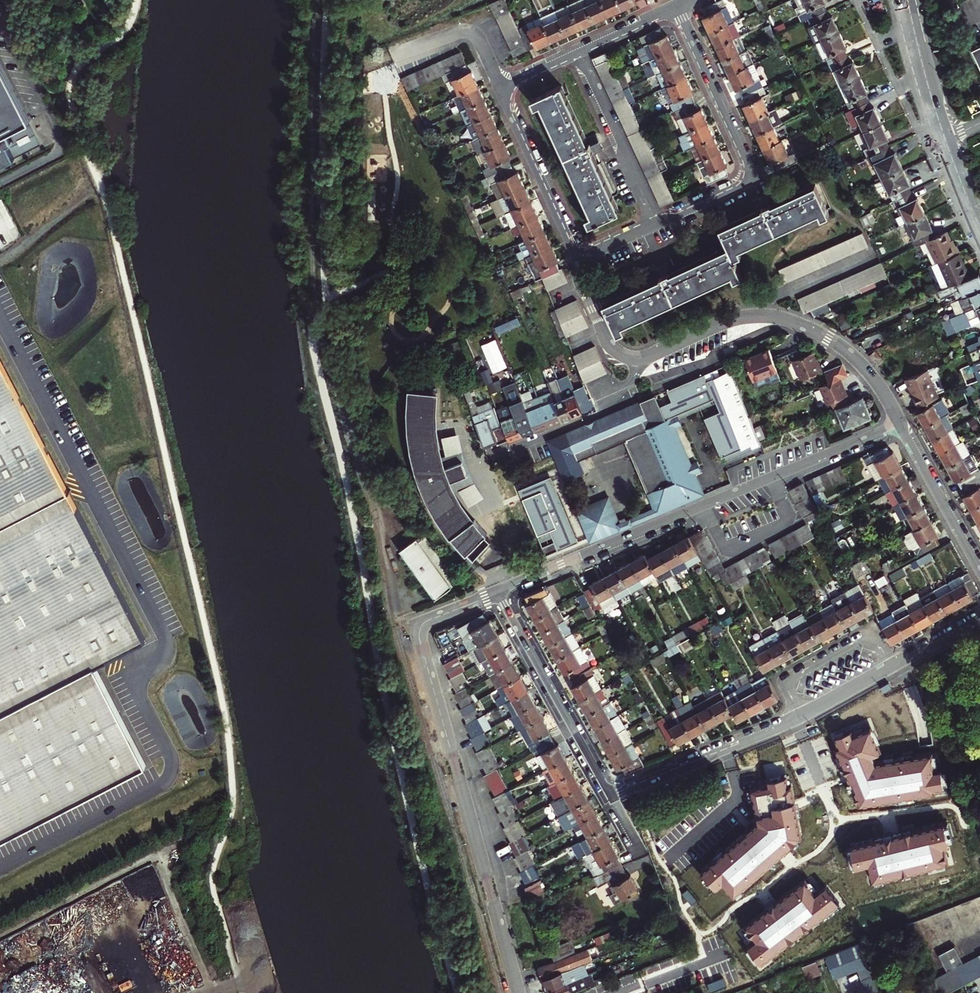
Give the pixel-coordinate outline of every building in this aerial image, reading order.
[(491,4),(494,11),(507,4),(505,0),(499,0),(491,4)] [(584,0),(579,0),(569,4),(580,28),(594,22),(584,0)] [(601,0),(584,0),(594,22),(608,16),(601,0)] [(608,16),(623,9),(619,0),(601,0),(608,16)] [(623,9),(637,2),(636,0),(619,0),(623,9)] [(735,21),(726,0),(718,0),(704,6),(708,14),(705,15),(712,31),(735,21)] [(798,7),(804,21),(810,18),(830,9),(826,1),(827,0),(799,0),(801,5),(798,7)] [(497,17),(510,11),(507,4),(494,11),(497,17)] [(580,28),(569,4),(555,11),(566,35),(580,28)] [(835,16),(833,16),(830,9),(810,18),(814,25),(811,27),(818,42),(824,39),(842,31),(835,16)] [(500,24),(513,18),(510,11),(497,17),(500,24)] [(566,35),(555,11),(541,18),(552,42),(566,35)] [(503,30),(516,24),(513,18),(500,24),(503,30)] [(526,27),(519,30),(522,37),(525,43),(528,50),(529,50),(536,47),(536,49),(552,42),(541,18),(525,25),(526,27)] [(719,46),(734,39),(742,35),(735,21),(712,31),(719,46)] [(506,36),(519,30),(516,24),(503,30),(506,36)] [(772,37),(778,35),(773,24),(767,26),(772,37)] [(660,29),(641,38),(651,61),(674,50),(667,35),(664,36),(660,29)] [(509,43),(522,37),(519,30),(506,36),(509,43)] [(851,55),(848,48),(850,47),(842,31),(824,39),(818,42),(822,50),(826,59),(829,57),(832,63),(851,55)] [(778,35),(772,37),(779,52),(787,48),(780,34),(778,35)] [(748,49),(742,35),(734,39),(741,52),(748,49)] [(512,49),(525,43),(522,37),(509,43),(512,49)] [(725,59),(741,52),(734,39),(719,46),(725,59)] [(515,56),(528,50),(525,43),(512,49),(515,56)] [(756,62),(749,48),(748,49),(741,52),(725,59),(732,74),(747,67),(750,65),(755,63),(756,62)] [(657,75),(680,64),(674,50),(651,61),(657,75)] [(461,52),(455,54),(461,66),(466,63),(461,52)] [(461,66),(455,54),(448,58),(453,70),(461,66)] [(595,68),(611,61),(608,54),(592,61),(595,68)] [(857,60),(855,61),(851,55),(832,63),(843,86),(864,76),(857,60)] [(453,70),(448,58),(441,61),(447,72),(453,70)] [(447,72),(441,61),(436,63),(441,75),(446,73),(447,72)] [(614,68),(611,61),(595,68),(597,68),(600,74),(614,68)] [(10,164),(6,155),(18,149),(11,134),(24,127),(15,111),(23,107),(0,63),(0,169),(10,164)] [(441,75),(436,63),(429,67),(434,79),(441,75)] [(471,69),(469,70),(466,63),(461,66),(453,70),(447,72),(446,73),(449,79),(452,78),(460,94),(478,86),(471,69)] [(755,63),(750,65),(758,81),(763,79),(755,63)] [(664,90),(687,79),(680,64),(657,75),(664,90)] [(766,86),(763,79),(758,81),(750,65),(747,67),(732,74),(739,90),(742,89),(745,95),(766,86)] [(434,79),(429,67),(422,70),(428,82),(434,79)] [(617,75),(614,68),(600,74),(603,81),(617,75)] [(428,82),(422,70),(416,73),(421,85),(428,82)] [(421,85),(416,73),(409,76),(415,88),(421,85)] [(606,88),(627,79),(624,73),(618,76),(617,75),(603,81),(606,88)] [(415,88),(409,76),(402,79),(408,91),(415,88)] [(872,92),(864,76),(843,86),(854,109),(873,100),(869,93),(872,92)] [(630,87),(627,79),(606,88),(609,95),(623,89),(624,90),(630,87)] [(695,95),(687,79),(664,90),(674,112),(695,103),(692,96),(695,95)] [(469,107),(485,99),(478,86),(460,94),(456,96),(463,110),(469,107)] [(766,86),(745,95),(749,103),(746,104),(753,120),(769,113),(772,112),(764,95),(769,93),(766,86)] [(808,95),(804,86),(791,92),(795,101),(808,95)] [(588,145),(584,137),(565,96),(561,88),(531,102),(535,109),(540,107),(591,218),(586,220),(589,228),(619,214),(591,153),(588,145)] [(624,90),(623,89),(609,95),(612,102),(626,95),(624,90)] [(630,102),(626,95),(612,102),(615,109),(630,102)] [(469,123),(491,113),(485,99),(469,107),(472,113),(466,117),(469,123)] [(876,108),(873,100),(854,109),(849,111),(860,135),(865,133),(887,123),(879,106),(876,108)] [(631,105),(630,102),(615,109),(619,115),(633,109),(631,105)] [(699,110),(695,103),(674,112),(685,135),(708,124),(702,109),(699,110)] [(469,107),(463,110),(466,117),(472,113),(469,107)] [(772,112),(769,113),(753,120),(760,135),(776,127),(785,123),(778,108),(772,112)] [(622,122),(636,115),(633,109),(619,115),(622,122)] [(482,134),(498,127),(491,113),(469,123),(475,137),(482,134)] [(639,122),(636,115),(622,122),(625,129),(639,122)] [(641,127),(639,122),(625,129),(628,135),(642,129),(641,127)] [(869,147),(873,156),(894,146),(890,137),(892,136),(887,123),(865,133),(871,146),(869,147)] [(715,138),(708,124),(685,135),(680,137),(686,151),(691,149),(698,146),(715,138)] [(504,140),(498,127),(482,134),(489,148),(504,140)] [(766,149),(782,141),(776,127),(760,135),(766,149)] [(645,136),(642,129),(628,135),(631,143),(645,136)] [(489,148),(482,134),(475,137),(482,151),(489,148)] [(593,134),(584,137),(588,145),(596,141),(593,134)] [(647,140),(645,136),(631,143),(634,149),(648,143),(647,140)] [(651,150),(655,157),(658,164),(664,161),(653,138),(647,140),(648,143),(651,150)] [(721,152),(715,138),(698,146),(691,149),(698,163),(705,159),(721,152)] [(511,155),(504,140),(489,148),(482,151),(490,166),(486,168),(489,174),(513,163),(509,156),(511,155)] [(785,140),(782,141),(766,149),(773,164),(776,162),(780,170),(801,160),(798,152),(792,155),(785,140)] [(600,149),(596,141),(588,145),(591,153),(600,149)] [(651,150),(648,143),(634,149),(637,156),(651,150)] [(897,153),(894,146),(873,156),(876,163),(879,162),(887,177),(907,167),(899,152),(897,153)] [(641,163),(655,157),(651,150),(637,156),(641,163)] [(705,159),(698,163),(708,185),(729,176),(725,168),(728,166),(721,152),(705,159)] [(644,171),(658,164),(655,157),(641,163),(644,171)] [(668,170),(664,161),(658,164),(661,171),(662,173),(668,170)] [(489,174),(493,182),(499,179),(506,193),(525,184),(518,169),(516,170),(513,163),(489,174)] [(647,177),(661,171),(658,164),(644,171),(647,177)] [(915,183),(907,167),(887,177),(879,181),(883,189),(891,186),(898,200),(915,191),(912,184),(915,183)] [(650,184),(664,178),(662,173),(661,171),(647,177),(650,184)] [(654,192),(668,185),(664,178),(650,184),(654,192)] [(499,179),(493,182),(500,196),(506,193),(499,179)] [(507,211),(532,199),(525,184),(506,193),(500,196),(507,211)] [(759,211),(722,227),(723,231),(730,247),(671,273),(655,280),(603,304),(605,307),(617,334),(617,335),(626,331),(623,326),(734,276),(736,281),(744,277),(736,258),(744,254),(742,249),(822,213),(824,218),(832,214),(819,187),(818,184),(775,204),(759,211)] [(657,199),(671,193),(668,185),(654,192),(657,199)] [(919,198),(915,191),(898,200),(904,213),(907,212),(912,221),(925,214),(929,213),(921,197),(919,198)] [(675,201),(671,193),(657,199),(661,207),(675,201)] [(755,202),(759,211),(775,204),(771,195),(755,202)] [(539,214),(532,199),(507,211),(514,226),(520,223),(539,214)] [(935,225),(929,213),(925,214),(931,227),(935,225)] [(546,228),(539,214),(520,223),(527,238),(546,228)] [(862,217),(866,226),(873,223),(869,214),(862,217)] [(931,227),(925,214),(912,221),(908,223),(919,245),(928,241),(940,236),(935,225),(931,227)] [(527,238),(520,223),(514,226),(521,240),(527,238)] [(553,243),(546,228),(527,238),(521,240),(528,255),(553,243)] [(870,245),(864,232),(781,269),(786,282),(870,245)] [(940,236),(928,241),(938,264),(961,255),(958,248),(955,249),(948,232),(940,236)] [(560,258),(553,243),(528,255),(524,257),(534,279),(541,275),(560,267),(556,260),(560,258)] [(961,255),(938,264),(949,288),(952,287),(959,284),(972,278),(961,255)] [(827,303),(890,276),(884,262),(801,299),(806,312),(813,310),(827,303)] [(651,272),(655,280),(671,273),(667,264),(651,272)] [(560,267),(541,275),(546,288),(568,279),(563,265),(560,267)] [(979,275),(972,278),(959,284),(952,287),(949,288),(939,292),(942,299),(955,294),(958,301),(979,291),(979,276),(979,275)] [(526,282),(518,286),(520,291),(529,288),(526,282)] [(518,286),(509,290),(511,297),(515,296),(521,293),(520,291),(518,286)] [(979,306),(979,291),(958,301),(964,313),(979,306)] [(561,303),(554,306),(554,307),(564,333),(565,335),(573,331),(581,328),(585,326),(588,324),(576,297),(568,300),(561,303)] [(964,313),(958,301),(955,302),(951,304),(955,313),(957,316),(964,313)] [(816,317),(830,311),(827,303),(813,310),(816,317)] [(964,313),(957,316),(951,319),(943,322),(949,336),(979,322),(979,306),(964,313)] [(979,347),(979,344),(979,342),(968,347),(970,352),(979,347)] [(593,343),(572,353),(583,379),(583,380),(605,370),(594,343),(593,343)] [(979,361),(979,347),(970,352),(969,352),(974,364),(979,361)] [(773,363),(767,349),(743,359),(752,380),(768,373),(771,380),(779,376),(776,369),(773,363)] [(805,351),(790,357),(802,382),(822,374),(818,365),(817,366),(812,355),(807,357),(805,351)] [(875,352),(871,356),(876,362),(880,366),(884,362),(875,352)] [(561,389),(571,414),(581,410),(574,391),(564,368),(559,370),(555,361),(550,363),(556,377),(561,389)] [(829,385),(821,388),(826,402),(833,400),(846,394),(840,380),(847,377),(842,365),(824,373),(829,385)] [(649,395),(542,440),(559,480),(577,472),(572,459),(620,438),(649,508),(614,523),(604,498),(573,510),(585,542),(698,496),(689,473),(694,471),(690,461),(683,464),(677,450),(672,452),(669,443),(673,441),(667,427),(674,424),(670,414),(708,399),(713,411),(698,418),(716,461),(754,446),(720,366),(661,391),(666,402),(654,407),(649,395)] [(942,396),(930,368),(908,378),(911,386),(914,385),(917,391),(915,392),(921,405),(942,396)] [(0,371),(0,842),(139,770),(90,673),(139,647),(0,371)] [(511,373),(499,378),(508,403),(521,435),(533,430),(525,406),(522,400),(519,393),(511,373)] [(768,373),(752,380),(755,387),(771,380),(768,373)] [(556,377),(545,381),(549,390),(553,400),(561,418),(571,414),(561,389),(556,377)] [(965,394),(962,388),(953,392),(957,399),(965,394)] [(472,559),(488,540),(484,536),(487,533),(474,519),(473,520),(471,518),(463,507),(458,499),(453,492),(452,490),(451,487),(450,484),(448,481),(466,474),(461,461),(443,467),(442,464),(441,461),(440,458),(439,456),(436,438),(434,424),(434,410),(435,392),(431,392),(405,389),(404,407),(404,427),(406,443),(409,459),(413,474),(417,484),(424,501),(432,515),(440,527),(449,538),(450,537),(466,554),(467,553),(472,559)] [(529,389),(519,393),(522,400),(525,406),(533,430),(548,424),(536,395),(532,397),(529,389)] [(582,389),(574,391),(581,410),(591,406),(582,389)] [(549,390),(536,395),(540,405),(548,424),(561,418),(553,400),(549,390)] [(467,391),(462,393),(468,411),(483,447),(496,441),(492,429),(499,426),(494,414),(490,402),(474,408),(467,391)] [(849,402),(846,394),(833,400),(836,407),(849,402)] [(962,408),(970,403),(965,394),(957,399),(962,408)] [(836,407),(835,408),(843,428),(870,416),(861,397),(849,402),(836,407)] [(948,415),(950,414),(942,400),(920,412),(928,426),(948,415)] [(508,403),(495,408),(508,440),(521,435),(508,403)] [(974,409),(970,403),(962,408),(966,414),(974,409)] [(948,415),(928,426),(935,440),(950,432),(955,429),(948,415)] [(976,419),(970,422),(975,431),(979,428),(979,426),(976,419)] [(767,422),(754,427),(759,440),(760,439),(772,434),(767,422)] [(957,445),(950,432),(935,440),(943,453),(957,445)] [(439,456),(440,458),(441,461),(442,464),(443,467),(461,461),(466,474),(448,481),(450,484),(451,487),(452,490),(453,492),(458,490),(468,506),(483,496),(474,484),(461,449),(458,433),(440,436),(444,454),(439,456)] [(950,467),(965,459),(972,455),(964,441),(957,445),(943,453),(950,467)] [(876,480),(900,466),(892,453),(890,454),(887,448),(863,461),(874,481),(876,480)] [(965,459),(950,467),(958,481),(960,480),(964,487),(979,478),(979,469),(972,455),(965,459)] [(846,480),(840,465),(833,468),(839,483),(846,480)] [(884,494),(908,481),(900,466),(876,480),(884,494)] [(833,468),(826,471),(832,485),(839,483),(833,468)] [(832,485),(826,471),(819,474),(825,488),(832,485)] [(825,488),(819,474),(813,476),(818,491),(825,488)] [(818,491),(813,476),(806,480),(812,493),(818,491)] [(573,543),(547,477),(516,490),(538,549),(541,555),(573,543)] [(964,487),(968,494),(966,496),(974,509),(979,505),(979,478),(964,487)] [(891,508),(915,494),(908,481),(884,494),(891,508)] [(805,490),(801,483),(788,490),(788,491),(792,497),(805,490)] [(809,497),(805,490),(792,497),(796,504),(809,497)] [(915,494),(891,508),(899,522),(908,517),(923,509),(915,494)] [(812,503),(809,497),(796,504),(799,510),(812,503)] [(816,510),(812,503),(799,510),(803,517),(816,510)] [(915,530),(931,521),(923,509),(908,517),(915,530)] [(809,522),(820,516),(816,510),(803,517),(807,524),(809,522)] [(820,516),(809,522),(813,529),(824,523),(820,516)] [(918,556),(939,544),(936,538),(939,536),(931,521),(915,530),(914,531),(922,546),(915,550),(918,556)] [(807,524),(800,527),(807,540),(814,537),(807,524)] [(807,540),(800,527),(793,531),(800,544),(807,540)] [(694,544),(708,537),(704,530),(691,537),(694,544)] [(793,531),(787,534),(794,547),(800,544),(793,531)] [(922,546),(914,531),(906,535),(915,550),(922,546)] [(405,546),(401,549),(438,598),(460,582),(424,533),(412,541),(405,546)] [(794,547),(787,534),(780,538),(788,551),(794,547)] [(843,534),(836,538),(845,553),(851,549),(843,534)] [(701,557),(698,550),(694,544),(691,537),(677,545),(686,562),(690,570),(704,562),(701,557)] [(711,543),(708,537),(694,544),(698,550),(711,543)] [(788,551),(780,538),(775,541),(782,554),(788,551)] [(782,554),(775,541),(768,545),(776,558),(782,554)] [(701,557),(715,550),(711,543),(698,550),(701,557)] [(673,569),(677,577),(690,570),(686,562),(677,545),(663,552),(673,569)] [(764,548),(758,551),(765,564),(771,561),(764,548)] [(705,563),(719,556),(715,550),(701,557),(704,562),(705,563)] [(758,551),(752,554),(759,567),(765,564),(758,551)] [(673,569),(663,552),(649,560),(655,570),(658,577),(662,584),(677,577),(673,569)] [(920,565),(934,558),(930,552),(917,559),(920,565)] [(752,554),(745,558),(752,571),(759,567),(752,554)] [(646,555),(632,562),(645,584),(651,580),(658,577),(655,570),(649,560),(646,555)] [(708,569),(722,562),(719,556),(705,563),(708,569)] [(851,556),(845,559),(848,566),(855,562),(851,556)] [(887,573),(901,565),(896,556),(882,564),(887,573)] [(752,571),(745,558),(738,561),(745,575),(746,574),(752,571)] [(780,559),(775,561),(779,569),(784,566),(780,559)] [(863,559),(849,567),(856,578),(870,571),(863,559)] [(920,565),(917,559),(911,562),(914,568),(920,565)] [(738,561),(732,565),(739,578),(745,575),(738,561)] [(773,572),(779,569),(775,561),(769,565),(773,572)] [(632,562),(619,569),(631,591),(645,584),(632,562)] [(725,568),(722,562),(708,569),(712,576),(720,571),(725,568)] [(725,568),(733,581),(739,578),(732,565),(725,568)] [(903,567),(890,574),(894,582),(907,574),(903,567)] [(727,584),(733,581),(725,568),(720,571),(727,584)] [(631,591),(619,569),(605,576),(617,598),(631,591)] [(948,582),(960,605),(974,597),(973,594),(979,591),(968,571),(948,582)] [(739,578),(733,581),(737,589),(750,582),(747,576),(746,574),(745,575),(739,578)] [(889,582),(884,574),(874,580),(879,588),(889,582)] [(617,598),(605,576),(591,584),(592,586),(584,590),(596,610),(617,598)] [(948,582),(934,590),(947,612),(960,605),(948,582)] [(860,618),(874,610),(858,583),(845,591),(860,618)] [(527,602),(536,617),(551,608),(558,605),(551,591),(549,592),(546,586),(526,595),(529,601),(527,602)] [(947,612),(934,590),(920,598),(933,620),(947,612)] [(846,625),(860,618),(845,591),(831,599),(833,602),(846,625)] [(933,620),(917,592),(904,599),(907,606),(919,628),(933,620)] [(589,604),(583,593),(577,596),(583,608),(589,604)] [(846,625),(833,602),(819,610),(832,633),(846,625)] [(589,604),(583,608),(588,617),(594,614),(589,604)] [(565,618),(558,605),(536,617),(543,630),(565,618)] [(919,628),(907,606),(893,613),(905,635),(919,628)] [(832,633),(819,610),(806,617),(819,641),(832,633)] [(819,641),(806,617),(803,612),(789,620),(805,648),(819,641)] [(474,649),(500,635),(492,620),(490,621),(486,613),(460,628),(472,650),(474,649)] [(905,635),(893,613),(879,621),(892,643),(905,635)] [(805,648),(789,620),(786,614),(772,621),(774,626),(791,656),(805,648)] [(551,644),(573,632),(565,618),(558,622),(543,630),(551,644)] [(690,635),(705,627),(700,619),(686,627),(690,635)] [(602,621),(596,624),(601,634),(607,631),(602,621)] [(778,663),(791,656),(774,626),(761,633),(764,638),(769,648),(778,663)] [(690,635),(686,627),(672,634),(673,636),(677,642),(690,635)] [(558,658),(574,649),(580,645),(573,632),(551,644),(558,658)] [(483,661),(508,648),(500,635),(474,649),(481,662),(483,661)] [(668,647),(677,642),(673,636),(664,641),(668,647)] [(764,638),(750,645),(764,671),(778,663),(769,648),(764,638)] [(441,658),(456,650),(453,643),(438,651),(441,658)] [(591,665),(580,645),(574,649),(558,658),(565,671),(568,669),(571,676),(590,666),(591,665)] [(515,661),(508,648),(483,661),(490,674),(515,661)] [(676,653),(674,648),(665,653),(667,657),(676,653)] [(444,665),(457,658),(460,656),(456,650),(441,658),(444,665)] [(446,673),(461,665),(457,658),(444,665),(446,673)] [(498,689),(523,675),(515,661),(490,674),(498,689)] [(449,680),(463,672),(465,671),(461,665),(446,673),(449,680)] [(590,666),(571,676),(574,682),(572,683),(580,698),(601,686),(590,666)] [(452,687),(467,679),(463,672),(449,680),(452,687)] [(627,672),(621,675),(625,682),(631,679),(627,672)] [(765,673),(751,681),(765,705),(778,698),(767,677),(765,673)] [(530,689),(523,675),(498,689),(505,702),(513,698),(530,689)] [(454,694),(468,686),(470,685),(467,679),(452,687),(454,694)] [(765,705),(751,681),(738,688),(742,696),(751,712),(765,705)] [(457,702),(472,694),(468,686),(454,694),(457,702)] [(588,712),(609,700),(601,686),(580,698),(588,712)] [(635,686),(629,689),(634,698),(639,695),(635,686)] [(520,711),(537,702),(530,689),(513,698),(520,711)] [(733,713),(728,703),(721,691),(708,698),(720,720),(733,713)] [(461,709),(474,702),(476,701),(472,694),(457,702),(460,710),(461,709)] [(751,712),(742,696),(728,703),(733,713),(737,720),(751,712)] [(520,711),(513,698),(505,702),(513,715),(520,711)] [(720,720),(708,698),(694,706),(696,711),(706,728),(720,720)] [(618,714),(610,700),(609,700),(588,712),(595,726),(612,717),(618,714)] [(464,716),(478,710),(474,702),(461,709),(464,716)] [(545,716),(537,702),(520,711),(528,725),(545,716)] [(638,710),(642,717),(647,714),(643,707),(638,710)] [(692,735),(683,718),(678,708),(671,712),(677,722),(669,726),(663,716),(657,719),(671,745),(677,741),(678,742),(692,735)] [(467,723),(479,717),(481,716),(478,710),(464,716),(467,723)] [(706,728),(696,711),(683,718),(692,735),(706,728)] [(618,714),(612,717),(595,726),(603,738),(618,730),(626,726),(619,713),(618,714)] [(647,714),(642,717),(648,728),(656,724),(649,713),(647,714)] [(553,731),(545,716),(528,725),(522,728),(533,748),(534,748),(554,737),(551,732),(553,731)] [(468,731),(483,723),(479,717),(467,723),(465,724),(468,731)] [(486,730),(483,723),(468,731),(470,739),(484,731),(486,730)] [(633,739),(626,726),(618,730),(603,738),(610,752),(632,740),(633,739)] [(839,745),(836,746),(859,803),(947,789),(942,769),(933,771),(930,754),(875,763),(873,754),(883,749),(874,727),(854,735),(852,730),(836,736),(839,745)] [(473,746),(488,738),(484,731),(470,739),(473,746)] [(558,744),(554,737),(534,748),(538,754),(543,752),(550,765),(567,756),(560,742),(558,744)] [(491,745),(488,738),(473,746),(476,754),(477,753),(489,746),(491,745)] [(645,764),(632,740),(610,752),(618,766),(620,765),(623,772),(645,764)] [(477,753),(480,758),(492,752),(489,746),(477,753)] [(492,752),(480,758),(483,765),(496,758),(492,752)] [(575,769),(567,756),(550,765),(544,769),(547,774),(553,771),(558,779),(575,769)] [(500,766),(496,758),(483,765),(487,773),(498,768),(500,766)] [(488,781),(501,775),(498,768),(487,773),(485,775),(488,781)] [(575,769),(558,779),(565,793),(582,784),(575,769)] [(767,784),(752,786),(758,821),(699,870),(716,890),(725,884),(735,896),(802,837),(788,774),(766,779),(767,784)] [(505,781),(501,775),(488,781),(491,788),(505,781)] [(508,788),(505,781),(491,788),(495,795),(506,789),(508,788)] [(559,796),(555,799),(562,812),(566,810),(589,796),(582,784),(565,793),(559,796)] [(496,803),(510,796),(506,789),(495,795),(492,797),(496,803)] [(513,803),(510,796),(496,803),(499,811),(511,804),(513,803)] [(574,823),(597,810),(589,796),(566,810),(574,823)] [(502,819),(515,812),(511,804),(499,811),(498,812),(502,819)] [(581,837),(588,833),(604,824),(597,810),(574,823),(581,837)] [(519,819),(515,812),(502,819),(505,826),(516,820),(519,819)] [(507,833),(520,827),(516,820),(505,826),(504,827),(507,833)] [(945,822),(850,844),(855,867),(868,864),(871,880),(948,862),(943,846),(951,844),(945,822)] [(604,824),(588,833),(595,847),(612,837),(604,824)] [(524,834),(520,827),(507,833),(511,841),(522,834),(524,834)] [(595,847),(588,833),(581,837),(589,850),(595,847)] [(522,834),(511,841),(509,842),(512,848),(526,842),(522,834)] [(621,853),(612,837),(595,847),(589,850),(584,853),(596,873),(606,869),(623,862),(619,854),(621,853)] [(516,855),(527,849),(529,848),(526,842),(512,848),(516,855)] [(518,863),(531,856),(527,849),(516,855),(515,856),(518,863)] [(518,863),(522,869),(533,864),(534,863),(531,856),(518,863)] [(629,873),(623,862),(606,869),(614,883),(612,884),(614,889),(618,887),(624,897),(640,888),(631,872),(629,873)] [(524,877),(536,870),(533,864),(522,869),(520,870),(524,877)] [(527,884),(538,878),(540,877),(536,870),(524,877),(527,884)] [(527,893),(542,885),(538,878),(527,884),(525,886),(527,893)] [(755,939),(749,945),(763,964),(841,903),(826,885),(816,893),(805,879),(743,926),(755,939)] [(546,893),(542,885),(527,893),(530,899),(546,893)] [(561,957),(573,953),(568,939),(547,946),(552,961),(561,957)] [(108,940),(98,945),(105,959),(115,954),(108,940)] [(857,944),(821,958),(835,988),(860,977),(865,988),(874,984),(869,973),(863,959),(859,950),(857,944)] [(978,955),(979,957),(957,968),(956,966),(963,963),(955,946),(939,954),(947,971),(952,968),(953,970),(933,979),(941,992),(947,992),(963,985),(979,977),(979,955),(978,955)] [(882,947),(874,951),(879,964),(888,960),(882,947)] [(539,967),(543,978),(570,968),(576,966),(572,955),(539,967)] [(113,974),(122,969),(118,960),(108,965),(113,974)] [(815,961),(801,967),(807,980),(821,974),(815,961)] [(585,962),(576,966),(577,970),(586,967),(585,962)] [(570,968),(543,978),(547,990),(568,982),(574,980),(570,968)] [(568,982),(547,990),(549,992),(565,992),(572,991),(568,982)] [(865,988),(867,992),(878,992),(874,984),(865,988)]
